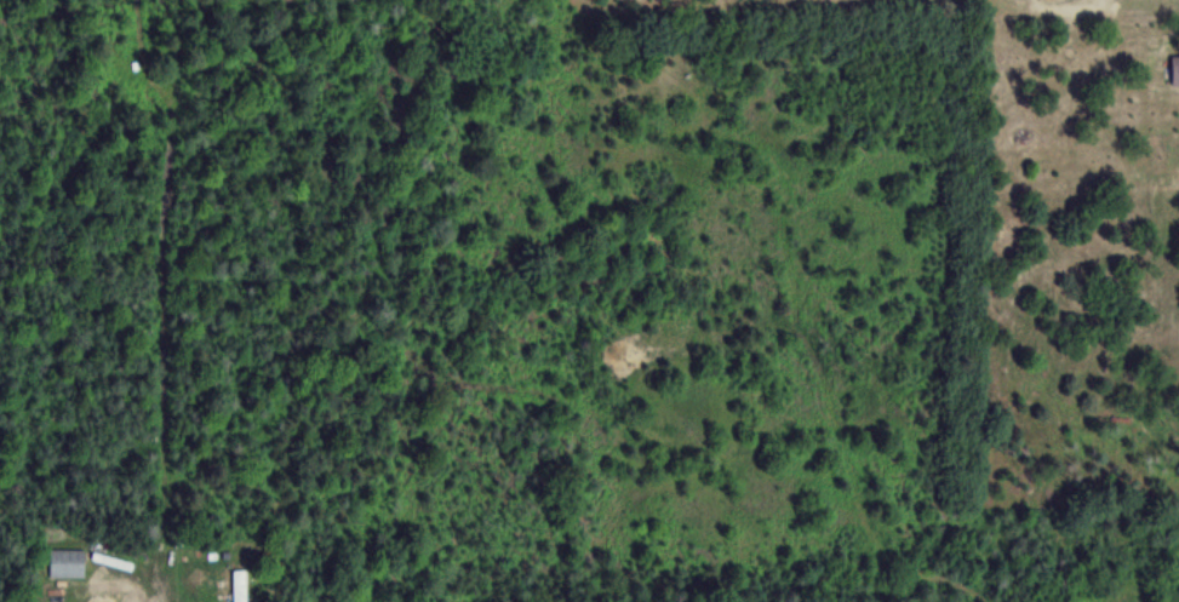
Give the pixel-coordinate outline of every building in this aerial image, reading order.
[(49,575),(84,575),(84,549),(49,549),(49,575)] [(246,568),(232,568),(233,601),(246,601),(246,568)]
